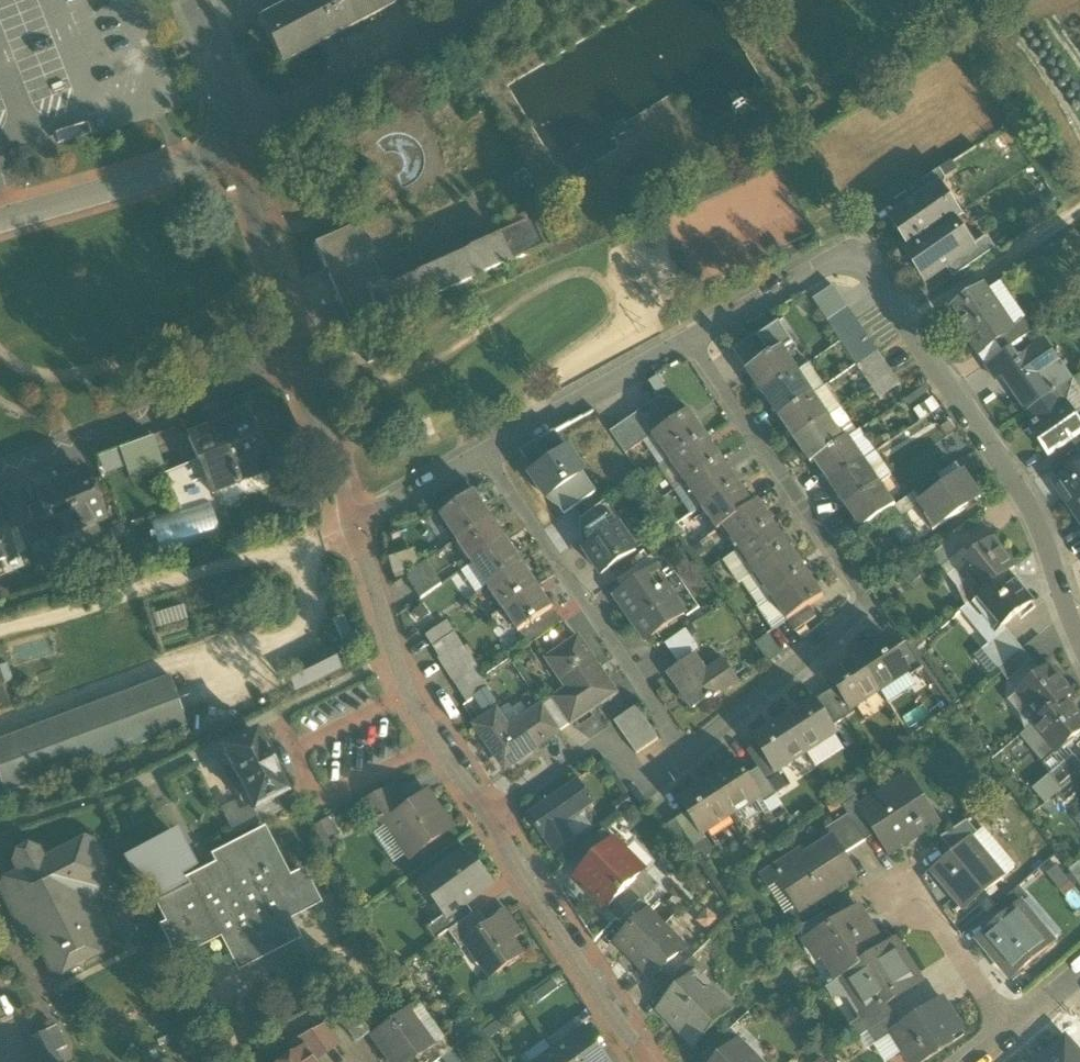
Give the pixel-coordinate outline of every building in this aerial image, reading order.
[(281,64),(394,4),(392,0),(296,0),(285,6),(258,20),(281,64)] [(910,189),(918,200),(934,189),(935,190),(945,183),(946,180),(940,170),(910,189)] [(893,222),(911,248),(954,218),(960,215),(952,203),(947,202),(945,203),(935,190),(934,189),(918,200),(894,217),(893,222)] [(962,230),(954,218),(911,248),(906,252),(924,278),(928,279),(946,267),(968,251),(958,237),(961,235),(962,230)] [(344,310),(354,332),(547,246),(536,224),(344,310)] [(314,244),(341,306),(369,293),(368,291),(378,287),(347,230),(314,244)] [(946,267),(953,278),(995,249),(989,240),(985,239),(968,251),(946,267)] [(813,299),(828,321),(848,307),(833,286),(813,299)] [(970,334),(982,351),(996,341),(1012,330),(1011,328),(985,291),(980,290),(969,297),(967,306),(956,314),(963,324),(963,329),(966,333),(970,334)] [(827,321),(835,332),(855,318),(848,307),(828,321),(827,321)] [(835,332),(842,343),(863,329),(855,318),(835,332)] [(996,341),(1003,352),(1011,347),(1032,333),(1023,320),(1011,328),(1012,330),(996,341)] [(757,337),(770,355),(771,354),(772,355),(782,348),(783,350),(793,343),(779,322),(759,336),(757,337)] [(842,343),(849,354),(870,340),(863,329),(842,343)] [(757,337),(759,336),(757,334),(734,350),(748,371),(770,355),(757,337)] [(849,354),(857,365),(878,351),(870,340),(849,354)] [(1002,374),(1027,410),(1053,393),(1040,375),(1058,362),(1045,343),(1019,360),(1001,372),(1002,374)] [(1019,360),(1011,347),(1003,352),(985,365),(995,379),(1002,374),(1001,372),(1019,360)] [(747,371),(764,396),(798,372),(783,350),(782,348),(772,355),(771,354),(770,355),(748,371),(747,371)] [(857,365),(865,375),(885,361),(878,351),(857,365)] [(865,375),(872,387),(893,372),(885,361),(865,375)] [(764,396),(779,418),(814,395),(798,372),(764,396)] [(900,384),(893,372),(872,387),(879,398),(900,384)] [(1053,393),(1027,410),(1036,423),(1030,427),(1049,454),(1070,440),(1079,433),(1079,425),(1073,415),(1079,410),(1079,394),(1071,381),(1053,393)] [(779,418),(795,441),(829,417),(814,395),(779,418)] [(654,403),(643,410),(658,432),(669,425),(654,403)] [(643,410),(632,417),(648,440),(653,436),(658,432),(643,410)] [(653,436),(669,459),(705,434),(689,411),(669,425),(658,432),(653,436)] [(245,414),(208,429),(210,433),(247,418),(245,414)] [(632,417),(622,425),(637,447),(648,440),(632,417)] [(810,464),(814,461),(845,440),(829,417),(795,441),(810,464)] [(267,469),(247,418),(210,433),(208,429),(188,437),(198,461),(200,466),(208,486),(210,486),(233,476),(236,485),(240,483),(237,475),(248,470),(250,477),(267,469)] [(626,455),(637,447),(622,425),(611,432),(626,454),(626,455)] [(521,452),(535,473),(567,450),(556,432),(521,452)] [(1079,449),(1079,433),(1070,440),(1078,450),(1079,449)] [(669,459),(685,483),(721,458),(705,434),(669,459)] [(151,437),(119,450),(125,466),(130,479),(163,466),(151,437)] [(814,461),(830,484),(864,460),(848,438),(845,440),(814,461)] [(125,466),(119,450),(98,458),(105,475),(125,466)] [(532,474),(549,498),(551,496),(583,473),(567,450),(535,473),(532,474)] [(685,483),(701,506),(737,482),(721,458),(685,483)] [(830,484),(845,506),(879,483),(864,460),(830,484)] [(198,461),(183,468),(185,473),(200,466),(198,461)] [(1079,520),(1079,464),(1054,482),(1079,520)] [(200,466),(185,473),(202,515),(212,511),(219,508),(210,486),(208,486),(200,466)] [(167,480),(185,473),(183,468),(166,475),(167,480)] [(85,473),(61,483),(80,529),(104,519),(89,482),(85,473)] [(184,522),(202,515),(185,473),(167,480),(180,510),(184,522)] [(583,473),(551,496),(564,515),(597,492),(583,473)] [(903,516),(919,539),(980,498),(964,474),(947,486),(940,475),(915,492),(922,503),(903,516)] [(89,482),(104,519),(116,514),(101,477),(89,482)] [(717,530),(723,526),(754,505),(737,482),(701,506),(717,530)] [(55,539),(80,529),(61,483),(36,493),(40,502),(55,539)] [(895,505),(879,483),(845,506),(860,529),(895,505)] [(463,501),(475,493),(468,484),(457,492),(463,501)] [(447,512),(463,501),(457,492),(439,501),(447,512)] [(441,517),(457,542),(492,519),(475,493),(463,501),(447,512),(441,517)] [(723,526),(739,550),(775,525),(759,501),(754,505),(723,526)] [(42,543),(43,544),(55,539),(40,502),(28,507),(33,521),(42,543)] [(623,527),(606,502),(582,519),(591,532),(583,538),(584,549),(585,552),(620,528),(621,528),(623,527)] [(155,537),(160,554),(220,536),(212,511),(202,515),(184,522),(180,510),(150,519),(154,533),(149,534),(151,539),(155,537)] [(457,542),(473,565),(507,541),(492,519),(457,542)] [(14,555),(5,532),(0,521),(0,561),(14,555)] [(31,547),(42,543),(33,521),(22,526),(31,547)] [(739,550),(755,573),(791,548),(775,525),(739,550)] [(5,532),(14,555),(26,551),(17,527),(5,532)] [(585,552),(602,575),(637,551),(621,528),(620,528),(585,552)] [(80,529),(55,539),(61,553),(85,543),(80,529)] [(932,555),(944,568),(969,547),(957,534),(932,555)] [(957,569),(979,596),(1007,572),(1014,567),(992,540),(974,554),(957,569)] [(473,565),(488,588),(522,564),(507,541),(473,565)] [(944,568),(949,575),(957,569),(974,554),(969,547),(944,568)] [(755,573),(771,597),(807,572),(791,548),(755,573)] [(739,584),(741,583),(755,573),(739,550),(722,561),(739,584)] [(412,551),(387,559),(392,576),(403,573),(402,570),(417,566),(412,551)] [(616,581),(624,591),(655,570),(656,572),(661,569),(652,556),(616,581)] [(405,578),(421,601),(442,586),(427,563),(405,578)] [(488,588),(503,610),(538,587),(522,564),(488,588)] [(488,588),(473,565),(462,572),(477,595),(488,588)] [(979,596),(957,569),(949,575),(960,588),(966,607),(972,602),(979,596)] [(633,624),(644,641),(677,619),(669,607),(676,602),(656,572),(655,570),(624,591),(618,595),(636,622),(633,624)] [(823,596),(807,572),(771,597),(787,620),(809,606),(823,596)] [(1031,601),(1007,572),(979,596),(972,602),(996,630),(1002,625),(1031,601)] [(771,597),(755,573),(741,583),(758,606),(771,597)] [(553,609),(538,587),(503,610),(519,633),(521,632),(530,625),(553,609)] [(614,598),(633,624),(636,622),(618,595),(614,598)] [(787,620),(771,597),(758,606),(757,607),(773,630),(787,620)] [(684,614),(676,602),(669,607),(677,619),(684,614)] [(1006,629),(1002,625),(996,630),(972,602),(966,607),(961,611),(988,644),(1006,629)] [(153,614),(157,629),(189,620),(185,605),(153,614)] [(787,620),(794,631),(816,616),(809,606),(787,620)] [(530,625),(539,639),(563,623),(553,609),(530,625)] [(425,637),(432,648),(454,634),(447,623),(425,637)] [(539,639),(530,625),(521,632),(530,645),(539,639)] [(982,649),(998,669),(1022,648),(1006,629),(988,644),(982,649)] [(665,644),(677,662),(698,648),(685,630),(665,644)] [(432,648),(439,659),(461,645),(458,642),(454,634),(432,648)] [(754,643),(768,663),(781,654),(768,634),(754,643)] [(887,636),(858,655),(880,690),(907,672),(909,671),(893,645),(887,636)] [(558,706),(571,725),(616,694),(579,638),(547,660),(565,687),(572,683),(578,692),(560,705),(558,706)] [(893,645),(909,671),(921,663),(913,651),(904,638),(893,645)] [(439,659),(446,670),(468,657),(461,645),(439,659)] [(1031,660),(1022,648),(998,669),(1007,680),(1031,660)] [(990,675),(998,669),(982,649),(974,656),(990,675)] [(286,671),(296,690),(339,669),(330,650),(286,671)] [(668,673),(693,709),(707,699),(708,701),(738,681),(724,661),(706,673),(694,655),(668,673)] [(850,709),(880,690),(858,655),(828,674),(835,685),(850,709)] [(446,670),(453,682),(475,668),(468,657),(446,670)] [(1018,692),(1040,719),(1065,698),(1072,693),(1049,666),(1018,692)] [(453,682),(460,693),(482,679),(475,668),(453,682)] [(916,685),(907,672),(880,690),(888,703),(916,685)] [(6,793),(188,725),(170,676),(0,739),(0,776),(6,793)] [(489,690),(482,679),(460,693),(467,704),(474,699),(483,694),(489,690)] [(567,690),(555,698),(560,705),(578,692),(572,683),(565,687),(567,690)] [(835,685),(824,692),(839,716),(850,709),(835,685)] [(489,690),(483,694),(491,706),(497,702),(490,690),(489,690)] [(828,723),(839,716),(824,692),(813,699),(828,723)] [(1019,711),(1026,731),(1033,725),(1040,719),(1018,692),(1008,700),(1019,711)] [(483,694),(474,699),(482,712),(491,706),(483,694)] [(542,707),(560,732),(571,725),(558,706),(560,705),(555,698),(542,707)] [(1065,698),(1040,719),(1033,725),(1056,752),(1066,743),(1079,732),(1079,716),(1065,698)] [(813,699),(783,718),(805,753),(834,734),(835,734),(828,723),(813,699)] [(509,705),(497,713),(509,730),(529,716),(521,704),(512,710),(509,705)] [(476,725),(506,769),(560,732),(542,707),(529,716),(509,730),(497,713),(496,712),(476,725)] [(658,740),(651,729),(643,718),(636,707),(614,722),(621,733),(629,744),(636,755),(658,740)] [(778,771),(805,753),(783,718),(754,737),(758,744),(776,772),(778,771)] [(1056,752),(1033,725),(1026,731),(1020,736),(1043,763),(1056,752)] [(222,750),(254,811),(273,801),(287,794),(255,733),(222,750)] [(834,734),(805,753),(815,768),(844,749),(834,734)] [(1051,775),(1076,754),(1066,743),(1056,752),(1043,763),(1050,774),(1051,775)] [(747,751),(754,761),(765,779),(776,772),(758,744),(747,751)] [(1062,788),(1079,773),(1079,759),(1076,754),(1051,775),(1062,788)] [(771,789),(765,779),(754,761),(742,768),(760,796),(771,789)] [(739,762),(709,781),(731,815),(735,812),(760,796),(742,768),(739,762)] [(765,779),(771,789),(774,793),(787,785),(778,771),(776,772),(765,779)] [(1062,788),(1073,801),(1079,795),(1079,773),(1062,788)] [(1051,775),(1050,774),(1032,789),(1044,803),(1062,788),(1051,775)] [(876,834),(889,854),(929,829),(911,801),(921,795),(908,775),(860,806),(859,807),(876,834)] [(703,833),(731,815),(709,781),(679,800),(688,813),(701,834),(703,833)] [(577,782),(566,789),(528,815),(554,853),(574,839),(564,825),(582,813),(593,805),(577,782)] [(843,807),(855,798),(858,797),(850,784),(835,794),(843,807)] [(364,799),(383,826),(387,823),(386,821),(406,807),(391,786),(364,799)] [(771,789),(760,796),(771,813),(782,806),(774,793),(771,789)] [(387,823),(412,857),(452,829),(426,793),(406,807),(386,821),(387,823)] [(911,801),(929,829),(939,823),(921,795),(911,801)] [(765,817),(771,813),(760,796),(735,812),(744,826),(763,814),(765,817)] [(855,798),(843,807),(848,815),(865,841),(876,834),(859,807),(860,806),(855,798)] [(273,801),(254,811),(259,823),(279,813),(273,801)] [(221,811),(232,831),(245,824),(235,804),(221,811)] [(691,842),(693,846),(706,838),(703,833),(701,834),(688,813),(677,820),(691,842)] [(865,841),(848,815),(826,828),(832,838),(843,855),(865,841)] [(664,828),(679,850),(691,842),(677,820),(664,828)] [(936,840),(949,856),(968,840),(978,832),(968,820),(936,840)] [(983,855),(1002,878),(1016,866),(984,827),(978,832),(968,840),(981,856),(983,855)] [(220,932),(238,966),(296,936),(286,916),(317,900),(303,874),(289,881),(271,845),(263,831),(214,856),(219,865),(208,870),(181,884),(155,897),(168,923),(162,926),(177,954),(220,932)] [(583,847),(594,859),(613,840),(603,831),(583,847)] [(155,897),(181,884),(177,877),(193,869),(175,833),(127,858),(144,890),(150,888),(155,897)] [(61,975),(76,968),(82,970),(85,960),(103,952),(107,939),(90,905),(95,903),(98,891),(95,884),(102,881),(107,865),(95,842),(84,837),(44,858),(39,850),(27,846),(16,852),(12,864),(16,872),(3,879),(0,887),(0,894),(10,913),(22,917),(26,925),(24,926),(23,932),(27,941),(32,942),(34,941),(49,972),(61,975)] [(781,882),(796,906),(834,882),(838,888),(856,875),(843,855),(832,838),(806,855),(775,874),(781,882)] [(576,878),(606,908),(636,879),(617,860),(624,852),(613,840),(594,859),(576,878)] [(933,870),(963,907),(984,890),(986,892),(1002,878),(983,855),(981,856),(968,840),(949,856),(933,870)] [(769,889),(781,882),(775,874),(806,855),(801,847),(759,874),(769,889)] [(445,915),(447,916),(466,903),(491,884),(467,850),(423,882),(424,885),(429,881),(439,894),(433,898),(445,915)] [(1079,887),(1079,861),(1068,870),(1079,887)] [(647,872),(629,894),(639,902),(657,880),(647,872)] [(424,885),(433,898),(439,894),(429,881),(424,885)] [(781,882),(769,889),(785,913),(794,908),(796,906),(781,882)] [(839,890),(838,888),(834,882),(796,906),(794,908),(799,915),(839,890)] [(989,912),(998,922),(1014,908),(1022,902),(1013,892),(989,912)] [(1014,908),(1047,948),(1063,934),(1031,895),(1022,902),(1014,908)] [(619,922),(628,932),(648,912),(649,913),(651,911),(641,901),(619,922)] [(436,940),(448,932),(473,914),(466,903),(447,916),(445,915),(427,928),(436,940)] [(834,951),(847,971),(883,948),(857,907),(828,925),(805,940),(818,961),(821,959),(834,951)] [(977,939),(1010,979),(1047,948),(1014,908),(998,922),(977,939)] [(469,943),(492,976),(524,954),(514,939),(521,934),(504,909),(484,924),(465,937),(469,943)] [(475,912),(473,914),(448,932),(460,949),(469,943),(465,937),(484,924),(475,912)] [(616,944),(652,980),(684,948),(649,913),(648,912),(628,932),(616,944)] [(798,929),(805,940),(828,925),(821,914),(798,929)] [(895,941),(883,948),(847,971),(843,974),(864,1009),(869,1016),(886,1005),(922,982),(895,941)] [(835,979),(843,974),(847,971),(834,951),(821,959),(835,979)] [(671,980),(680,989),(696,973),(701,978),(707,973),(693,958),(671,980)] [(681,1033),(694,1047),(726,1015),(705,995),(711,989),(701,978),(696,973),(680,989),(658,1010),(669,1022),(671,1020),(683,1032),(681,1033)] [(843,974),(835,979),(824,986),(831,997),(847,999),(856,1014),(864,1009),(843,974)] [(732,1009),(711,989),(705,995),(726,1015),(732,1009)] [(909,1061),(922,1061),(930,1057),(929,1055),(941,1047),(939,1043),(961,1030),(942,1000),(900,1027),(891,1033),(891,1034),(902,1052),(909,1061)] [(856,1014),(867,1032),(893,1016),(886,1005),(869,1016),(864,1009),(856,1014)] [(390,1061),(409,1061),(414,1058),(429,1048),(429,1047),(414,1026),(416,1025),(407,1011),(372,1036),(390,1061)] [(900,1027),(893,1016),(867,1032),(875,1044),(891,1034),(891,1033),(900,1027)] [(576,1023),(549,1042),(556,1051),(557,1051),(558,1052),(582,1035),(581,1034),(583,1032),(576,1023)] [(312,1061),(313,1061),(337,1044),(323,1025),(288,1043),(297,1055),(304,1050),(312,1061)] [(57,1026),(44,1031),(51,1047),(53,1046),(54,1047),(53,1048),(55,1053),(67,1047),(57,1026)] [(584,1034),(595,1050),(607,1042),(595,1026),(584,1034)] [(708,1052),(718,1061),(732,1047),(733,1047),(740,1040),(730,1030),(708,1052)] [(41,1061),(59,1061),(60,1061),(60,1060),(59,1061),(55,1053),(53,1048),(54,1047),(53,1046),(51,1047),(44,1031),(30,1038),(41,1061)] [(556,1051),(563,1061),(604,1061),(595,1050),(584,1034),(583,1032),(581,1034),(582,1035),(558,1052),(557,1051),(556,1051)] [(867,1032),(858,1038),(866,1050),(875,1046),(884,1061),(885,1061),(902,1052),(891,1034),(875,1044),(867,1032)] [(417,1061),(436,1061),(450,1052),(441,1039),(429,1047),(429,1048),(414,1058),(417,1061)] [(556,1051),(549,1042),(547,1039),(525,1054),(531,1061),(541,1061),(556,1051)] [(1068,1042),(1046,1061),(1079,1061),(1079,1056),(1068,1042)] [(733,1047),(732,1047),(718,1061),(716,1061),(747,1061),(733,1047)] [(304,1050),(297,1055),(287,1061),(312,1061),(304,1050)] [(556,1051),(541,1061),(563,1061),(556,1051)]
